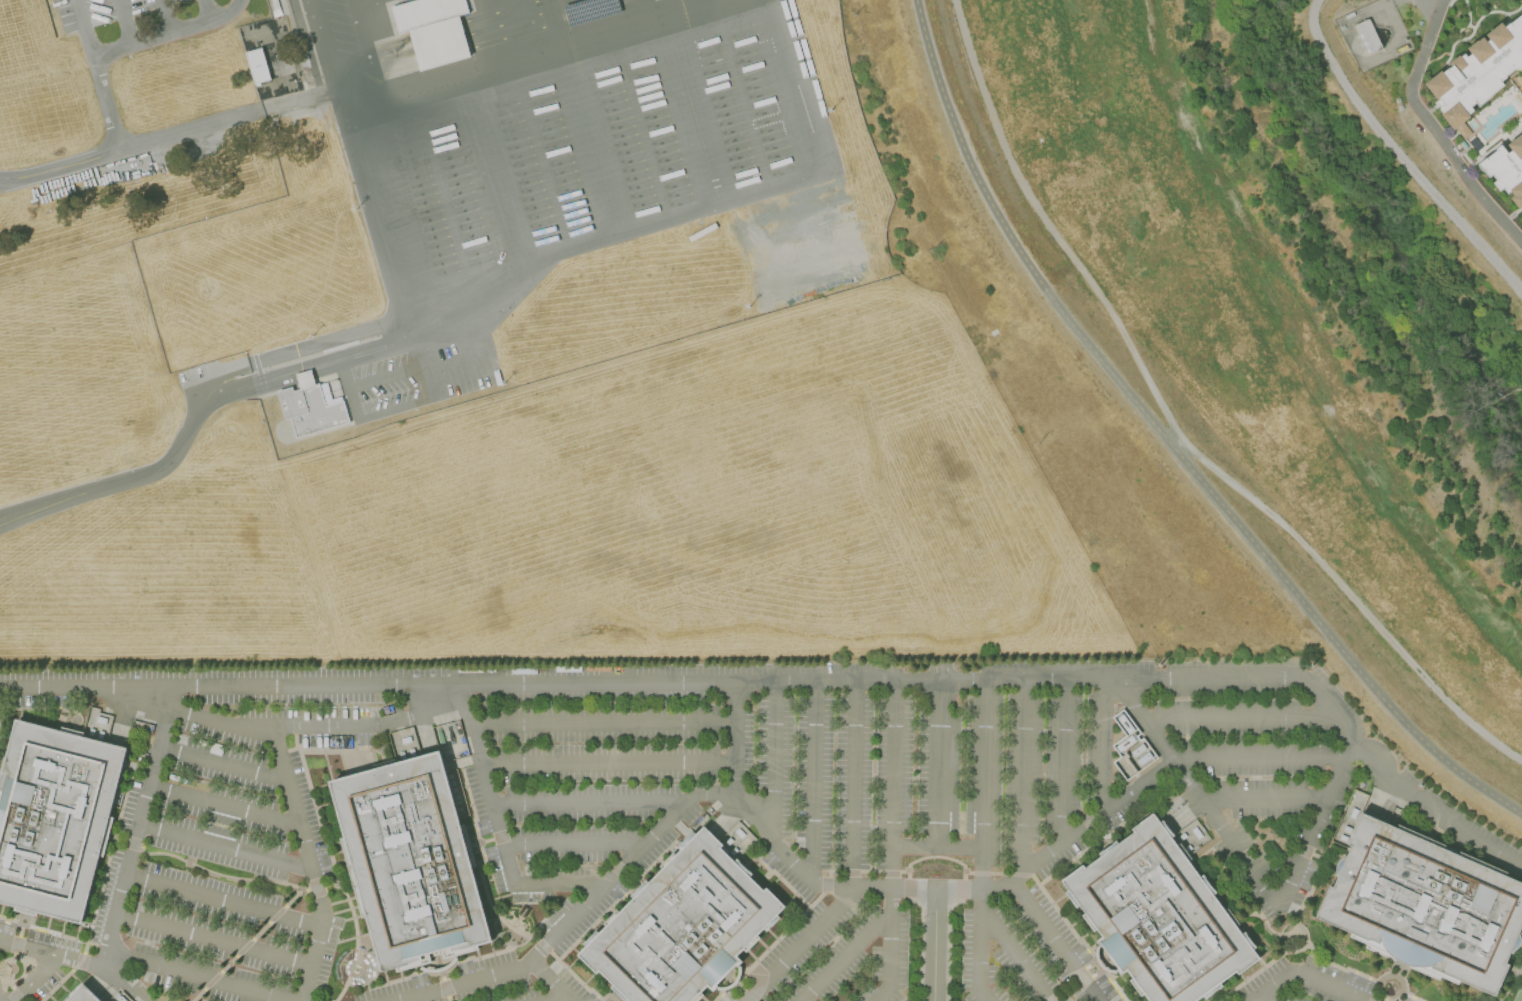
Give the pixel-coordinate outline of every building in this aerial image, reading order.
[(274,10),(271,0),(278,0),(280,8),(274,10)] [(391,6),(413,0),(466,0),(469,13),(460,16),(471,57),(421,71),(409,30),(399,33),(391,6)] [(568,27),(621,13),(617,0),(585,0),(563,6),(568,27)] [(1519,12),(1521,10),(1521,70),(1518,70),(1512,69),(1500,79),(1504,84),(1477,106),(1475,103),(1470,107),(1473,110),(1467,115),(1468,117),(1462,122),(1454,128),(1452,130),(1440,116),(1442,114),(1437,108),(1438,107),(1438,106),(1436,104),(1435,102),(1434,101),(1435,100),(1423,83),(1439,70),(1441,72),(1447,67),(1449,65),(1447,63),(1462,51),(1466,56),(1469,53),(1465,49),(1481,36),(1485,41),(1487,38),(1484,34),(1499,21),(1503,26),(1506,24),(1507,22),(1508,23),(1520,13),(1519,12)] [(1353,24),(1353,25),(1353,26),(1366,53),(1366,54),(1367,54),(1368,54),(1380,49),(1380,48),(1381,47),(1380,47),(1380,46),(1368,19),(1367,18),(1366,18),(1365,18),(1353,24)] [(255,84),(245,53),(262,48),(271,79),(255,84)] [(1464,138),(1465,137),(1466,137),(1470,133),(1463,123),(1462,122),(1454,128),(1463,139),(1464,138)] [(1520,132),(1521,134),(1521,204),(1518,208),(1509,198),(1512,196),(1508,192),(1506,194),(1501,188),(1498,191),(1492,183),(1495,180),(1491,175),(1488,178),(1482,171),(1481,171),(1475,164),(1484,156),(1484,157),(1494,149),(1493,148),(1499,144),(1504,150),(1506,152),(1509,149),(1505,144),(1507,143),(1520,132)] [(297,438),(291,418),(286,419),(278,391),(292,387),(293,391),(300,389),(296,374),(311,369),(315,384),(319,383),(326,406),(343,401),(350,422),(297,438)] [(1108,763),(1123,783),(1155,759),(1140,738),(1137,740),(1134,737),(1138,734),(1119,710),(1108,719),(1121,737),(1108,746),(1116,758),(1108,763)] [(15,907),(0,903),(0,783),(16,719),(128,748),(110,816),(114,817),(104,857),(100,856),(83,924),(38,912),(37,917),(14,911),(15,907)] [(329,781),(440,751),(461,825),(465,824),(470,845),(476,866),(472,867),(493,942),(484,944),(485,948),(444,960),(441,950),(436,952),(430,954),(433,963),(399,972),(398,968),(382,972),(329,781)] [(1203,997),(1197,1000),(1148,1000),(1143,995),(1140,997),(1128,980),(1131,978),(1127,972),(1122,975),(1121,975),(1120,976),(1116,970),(1117,969),(1101,947),(1100,947),(1095,941),(1101,937),(1096,930),(1093,932),(1081,916),(1084,913),(1078,906),(1076,908),(1064,892),(1067,890),(1060,881),(1082,865),(1084,868),(1100,857),(1097,853),(1116,840),(1118,843),(1133,832),(1131,829),(1153,813),(1159,822),(1163,820),(1174,835),(1171,837),(1176,845),(1179,843),(1191,859),(1188,862),(1199,877),(1203,875),(1205,878),(1205,879),(1212,889),(1213,889),(1216,893),(1213,895),(1224,910),(1227,908),(1239,924),(1236,927),(1241,934),(1244,931),(1255,947),(1252,949),(1260,959),(1238,975),(1236,972),(1220,984),(1223,987),(1205,1000),(1203,997)] [(1505,877),(1521,884),(1521,924),(1517,934),(1518,935),(1519,936),(1519,937),(1519,938),(1520,938),(1520,939),(1520,940),(1520,941),(1520,942),(1519,943),(1519,944),(1519,945),(1519,946),(1518,946),(1518,947),(1517,948),(1516,949),(1515,949),(1515,950),(1514,950),(1513,950),(1512,951),(1510,951),(1505,963),(1509,965),(1495,997),(1459,982),(1458,985),(1428,972),(1431,966),(1430,965),(1429,966),(1428,966),(1427,966),(1426,966),(1425,966),(1424,966),(1423,966),(1423,967),(1422,967),(1421,967),(1420,967),(1419,967),(1418,967),(1417,967),(1416,967),(1415,967),(1414,966),(1413,966),(1412,966),(1411,966),(1410,966),(1409,966),(1409,965),(1408,965),(1407,965),(1406,965),(1405,964),(1404,964),(1403,964),(1402,963),(1401,963),(1400,963),(1400,962),(1399,962),(1398,962),(1398,961),(1397,961),(1396,960),(1395,960),(1394,959),(1393,958),(1392,958),(1392,957),(1391,957),(1390,956),(1389,955),(1388,954),(1387,954),(1387,953),(1386,953),(1386,952),(1385,951),(1384,950),(1383,949),(1383,948),(1382,948),(1382,947),(1382,946),(1381,945),(1381,944),(1380,947),(1314,918),(1328,885),(1332,887),(1337,874),(1336,873),(1336,872),(1336,871),(1335,870),(1335,869),(1335,868),(1335,867),(1335,866),(1335,865),(1336,864),(1336,863),(1337,862),(1338,861),(1338,860),(1339,860),(1339,859),(1340,859),(1341,858),(1342,858),(1343,857),(1344,857),(1345,857),(1350,846),(1346,844),(1360,813),(1395,829),(1397,824),(1445,845),(1443,849),(1457,856),(1459,851),(1507,872),(1505,877)] [(628,1000),(627,1000),(623,1000),(610,988),(612,985),(599,972),(596,975),(576,955),(585,947),(582,944),(597,929),(599,932),(632,899),(629,896),(646,879),(649,881),(682,848),(679,845),(693,831),(696,834),(704,826),(723,845),(721,848),(734,861),(737,858),(753,874),(750,877),(763,890),(766,887),(786,907),(777,915),(780,919),(767,932),(764,929),(757,936),(760,939),(748,951),(745,948),(737,956),(742,962),(737,967),(736,966),(717,985),(718,986),(713,992),(707,986),(693,1000),(629,1000),(628,1000)] [(83,982),(102,1000),(64,1000),(83,982)]
